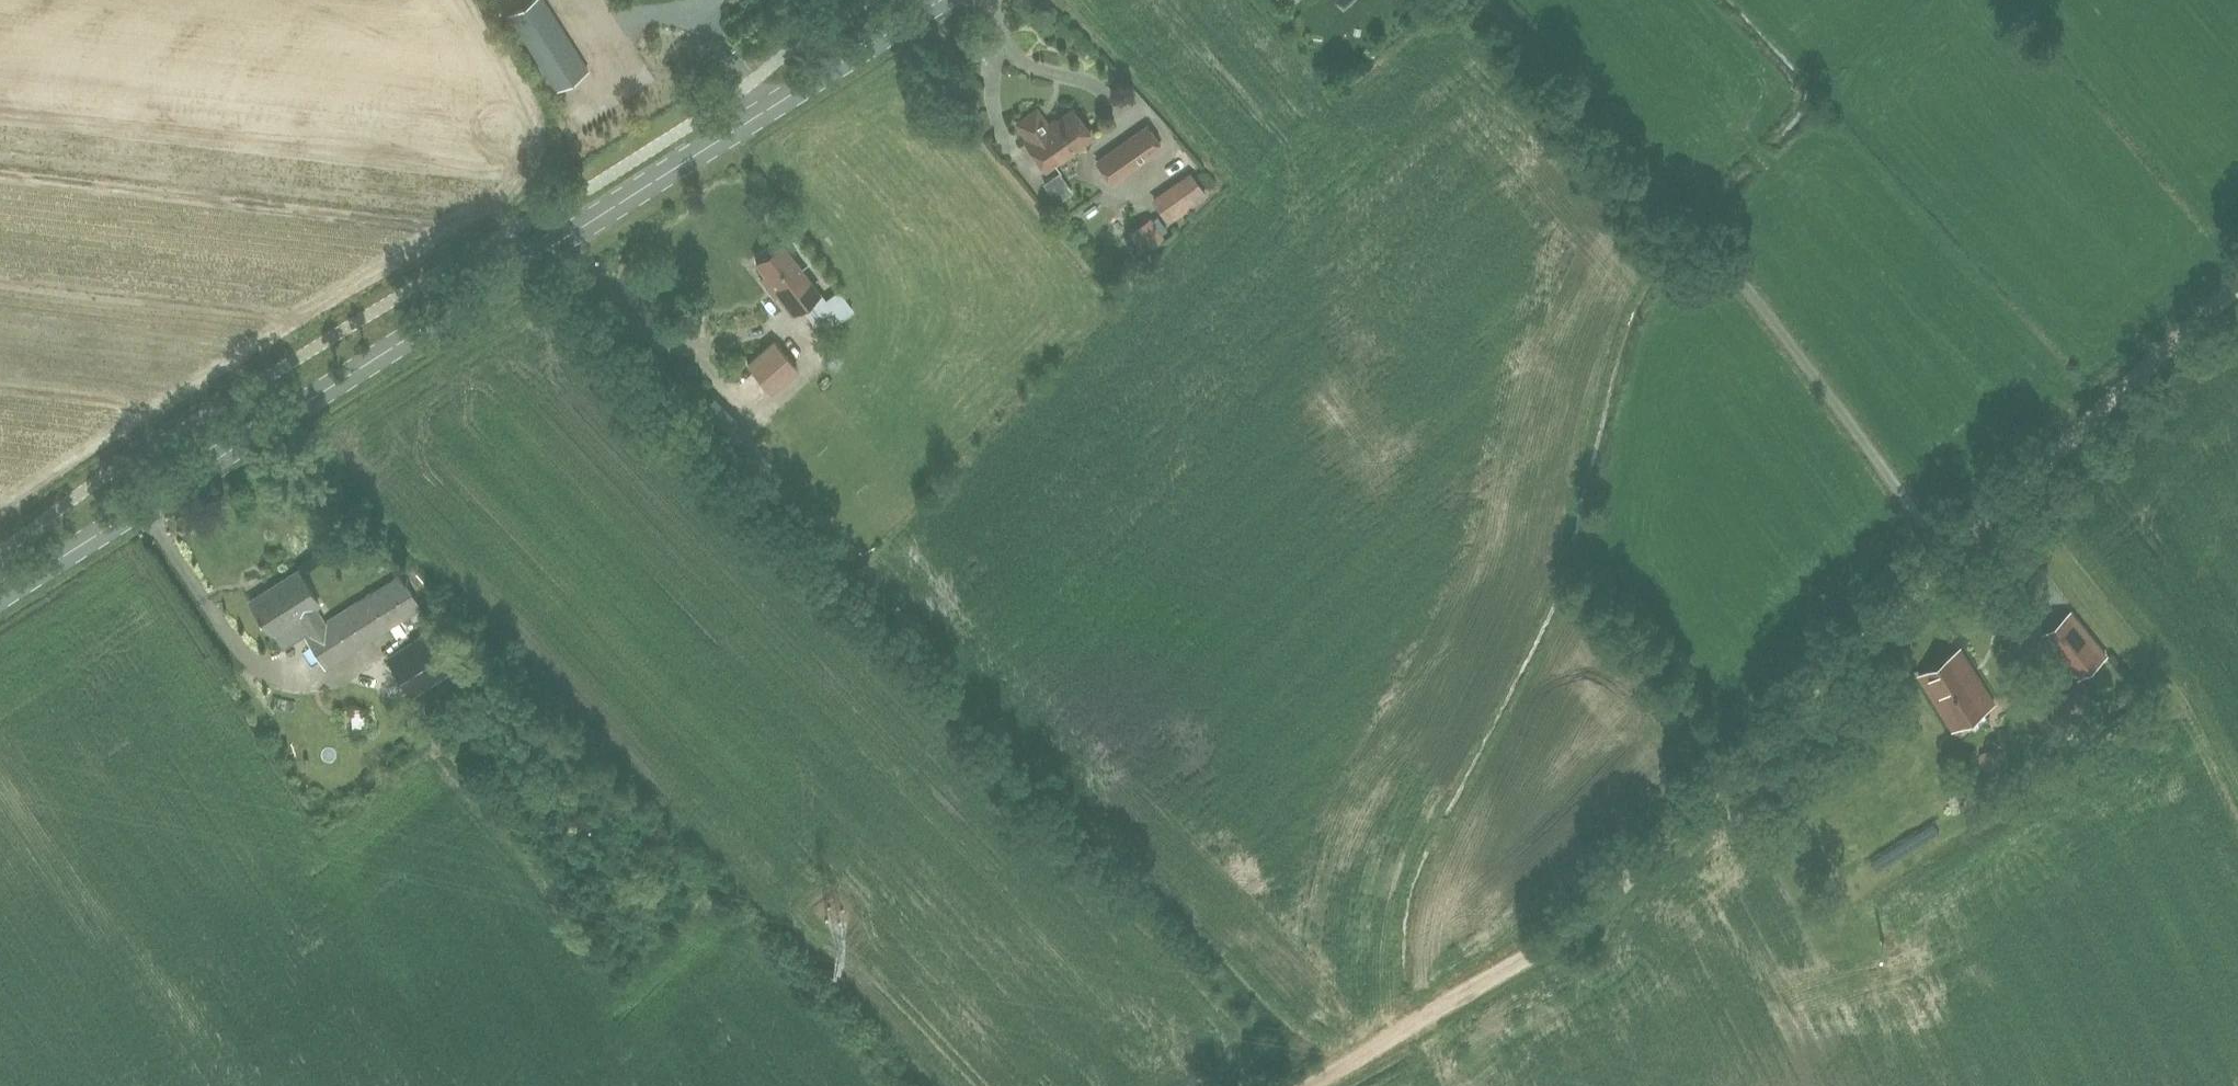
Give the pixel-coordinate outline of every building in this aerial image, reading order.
[(589,70),(545,0),(532,0),(508,15),(556,91),(589,70)] [(1072,110),(1049,127),(1036,110),(1017,124),(1029,141),(1027,142),(1046,169),(1091,137),(1072,110)] [(1112,181),(1160,147),(1146,127),(1098,161),(1112,181)] [(1058,172),(1042,184),(1056,204),(1072,192),(1058,172)] [(1205,196),(1190,175),(1154,200),(1169,221),(1205,196)] [(1147,219),(1128,234),(1142,252),(1162,238),(1147,219)] [(802,272),(803,271),(780,241),(774,245),(769,244),(761,251),(760,255),(755,259),(765,271),(758,276),(772,294),(777,291),(791,309),(800,303),(819,330),(836,318),(817,291),(802,272)] [(746,363),(769,390),(796,367),(773,340),(746,363)] [(325,668),(420,607),(401,576),(326,624),(315,607),(319,604),(299,571),(251,601),(271,634),(298,617),(308,635),(305,636),(325,668)] [(2044,635),(2079,677),(2106,655),(2071,613),(2044,635)] [(458,664),(435,629),(388,659),(411,694),(458,664)] [(1953,729),(1994,703),(1960,649),(1919,675),(1953,729)] [(2064,732),(2091,718),(2087,711),(2093,708),(2078,680),(2031,706),(2045,733),(2060,725),(2064,732)] [(1981,750),(1981,761),(1991,767),(2001,761),(2001,750),(1991,744),(1981,750)]
